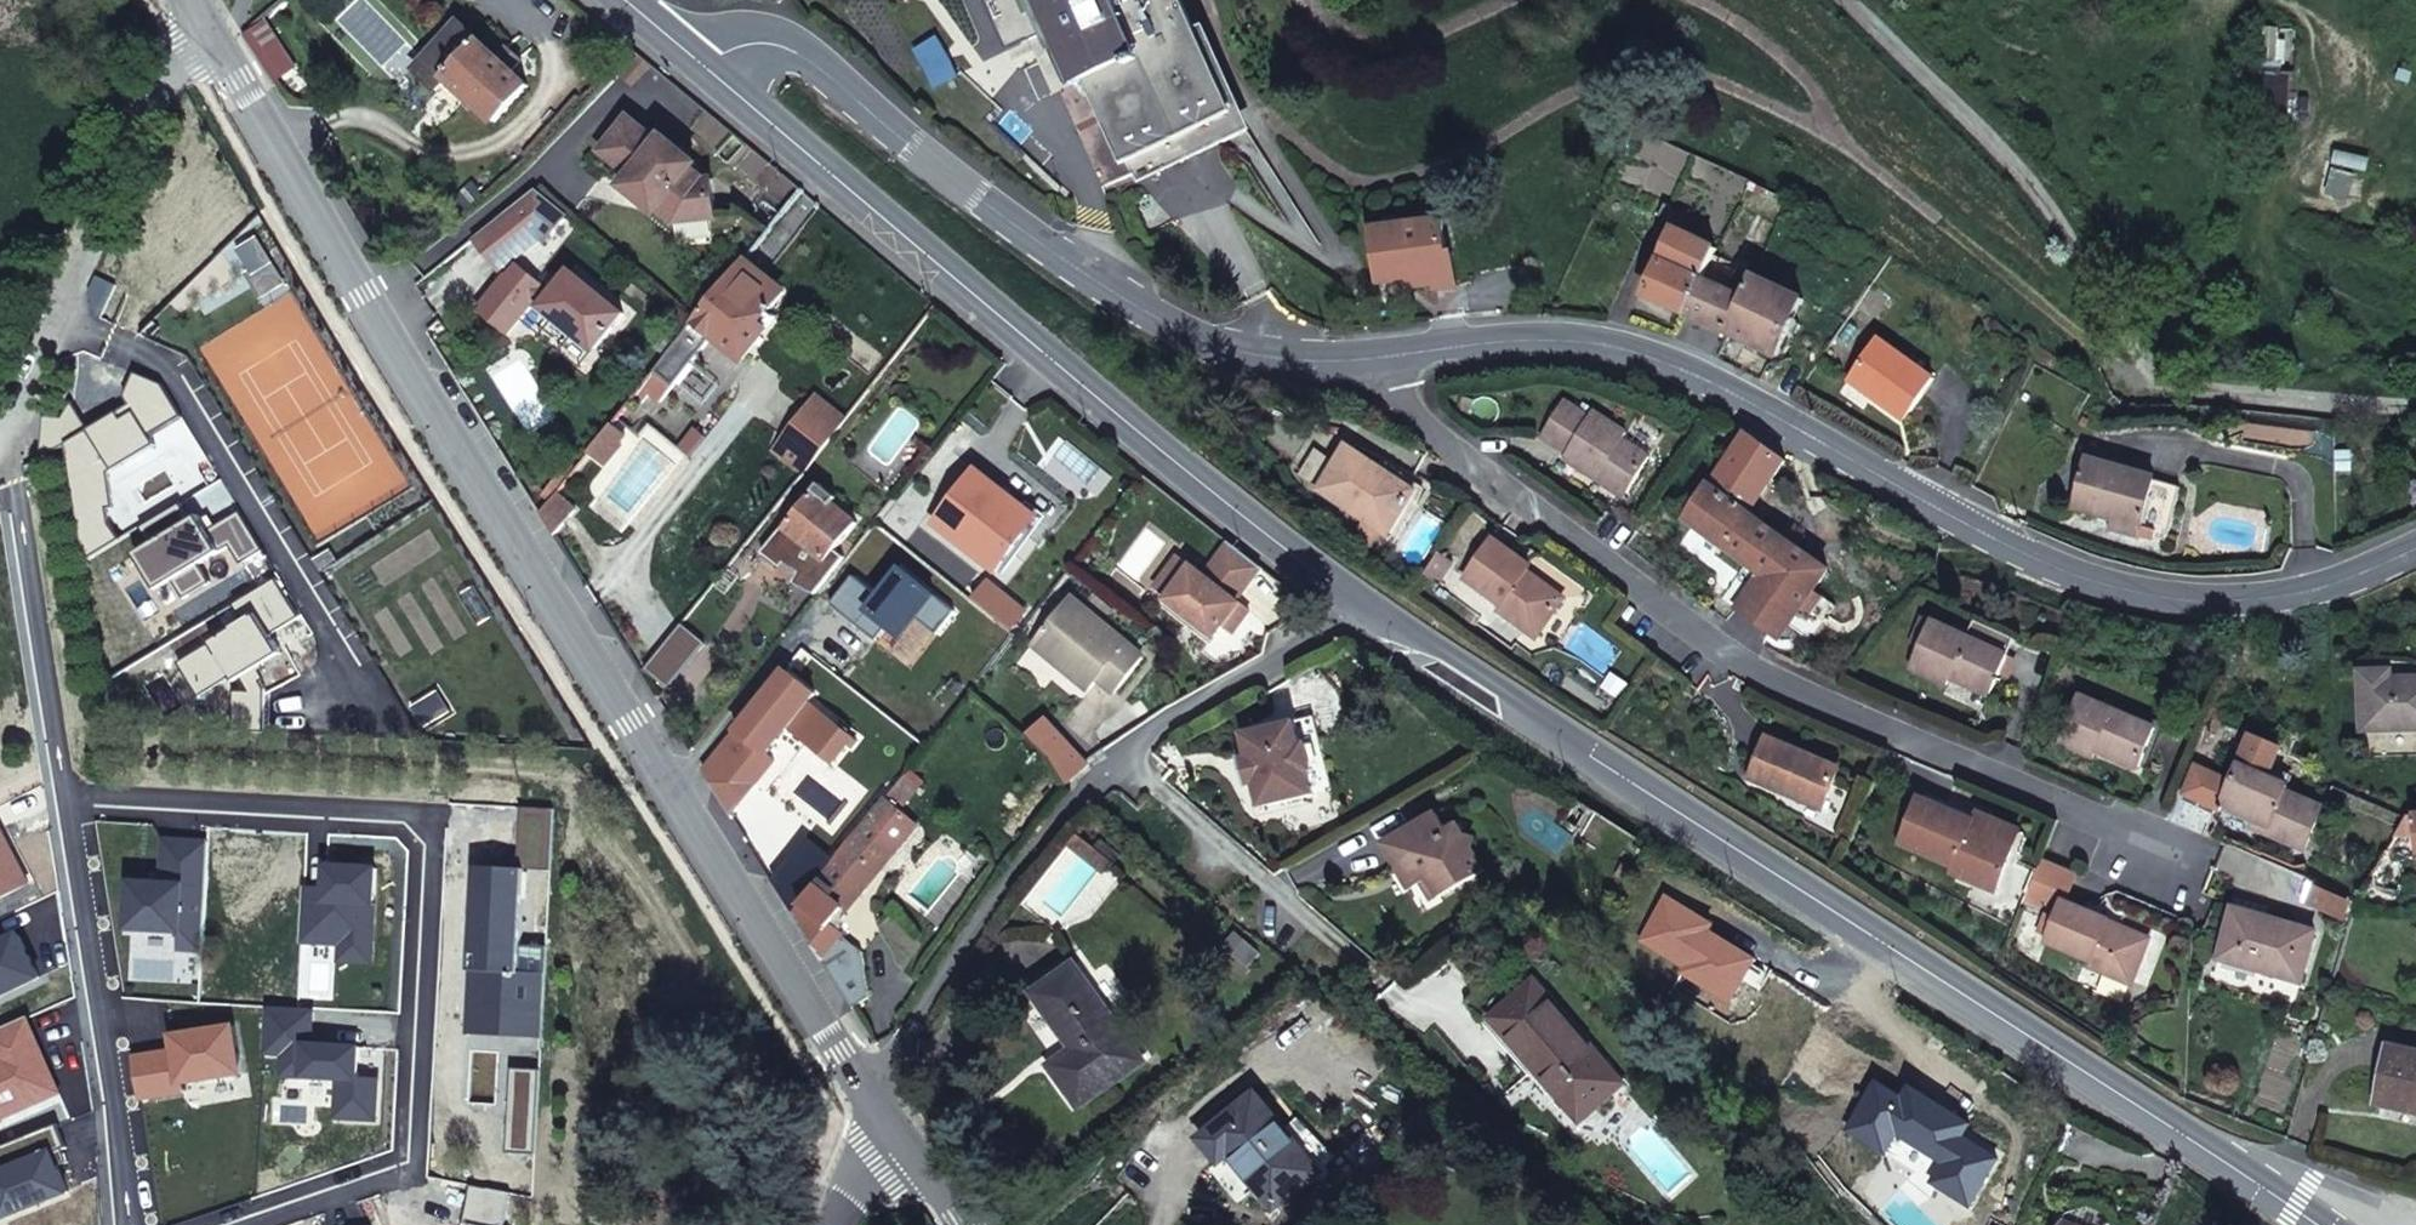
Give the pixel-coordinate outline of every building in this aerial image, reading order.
[(1035,0),(985,0),(1015,67),(1035,58),(1036,59),(1057,49),(1035,0)] [(1057,49),(1073,85),(1088,78),(1123,157),(1231,110),(1181,0),(1035,0),(1057,49)] [(269,33),(292,15),(281,1),(243,34),(274,83),(294,71),(269,33)] [(499,58),(482,43),(460,22),(416,70),(439,91),(449,79),(495,122),(529,86),(513,72),(499,58)] [(937,36),(913,49),(927,71),(933,88),(959,77),(952,60),(937,36)] [(522,61),(508,48),(499,58),(513,72),(522,61)] [(1183,151),(1187,158),(1242,133),(1231,110),(1125,156),(1133,173),(1183,151)] [(713,181),(705,181),(691,169),(660,145),(629,118),(601,152),(632,179),(656,198),(651,205),(658,210),(674,224),(716,220),(713,181)] [(691,169),(694,165),(664,141),(660,145),(691,169)] [(656,198),(632,179),(625,188),(655,213),(658,210),(651,205),(656,198)] [(1752,182),(1748,190),(1783,209),(1787,200),(1752,182)] [(483,195),(473,183),(458,197),(468,209),(483,195)] [(537,189),(474,238),(500,270),(541,237),(546,241),(569,216),(537,189)] [(1443,220),(1374,228),(1377,255),(1376,255),(1380,283),(1406,280),(1414,279),(1415,287),(1435,285),(1436,290),(1456,288),(1452,253),(1447,254),(1443,220)] [(1713,259),(1719,248),(1677,229),(1645,297),(1687,316),(1704,279),(1713,259)] [(659,399),(671,384),(712,333),(744,359),(767,331),(759,324),(770,311),(786,292),(746,259),(696,321),(656,372),(634,399),(639,404),(649,391),(659,399)] [(1738,271),(1713,259),(1704,279),(1687,316),(1730,335),(1747,299),(1730,290),(1738,271)] [(534,302),(594,351),(625,314),(571,270),(552,293),(519,265),(509,277),(506,275),(478,309),(508,334),(534,302)] [(1779,358),(1806,299),(1754,275),(1753,279),(1738,271),(1730,290),(1747,299),(1730,335),(1779,358)] [(1414,279),(1406,280),(1407,288),(1415,287),(1414,279)] [(759,324),(767,331),(778,318),(770,311),(759,324)] [(1935,379),(1879,338),(1851,376),(1875,393),(1873,396),(1905,421),(1935,379)] [(45,416),(41,458),(67,445),(86,561),(122,539),(112,524),(112,508),(118,507),(111,475),(157,447),(152,437),(184,418),(163,384),(136,372),(126,396),(131,404),(135,411),(124,418),(119,411),(90,429),(73,401),(63,417),(45,416)] [(1851,376),(1849,379),(1873,396),(1875,393),(1851,376)] [(805,474),(852,416),(822,391),(775,450),(805,474)] [(1625,440),(1629,433),(1595,412),(1591,418),(1567,401),(1543,437),(1567,454),(1565,459),(1601,482),(1604,478),(1628,493),(1651,457),(1625,440)] [(131,404),(119,411),(124,418),(135,411),(131,404)] [(627,435),(613,424),(606,432),(620,444),(627,435)] [(620,444),(606,432),(591,452),(607,465),(623,446),(620,444)] [(1785,461),(1748,435),(1711,486),(1708,483),(1684,518),(1763,574),(1738,609),(1780,639),(1802,608),(1824,623),(1837,606),(1815,591),(1830,571),(1748,513),(1785,461)] [(1388,536),(1412,498),(1378,475),(1382,468),(1348,446),(1319,490),(1388,536)] [(2087,457),(2072,508),(2113,520),(2143,528),(2157,480),(2127,471),(2127,468),(2087,457)] [(1417,491),(1421,485),(1386,462),(1382,468),(1378,475),(1412,498),(1417,491)] [(1026,535),(1014,525),(1027,508),(977,470),(935,524),(997,571),(1013,551),(1026,535)] [(1626,498),(1628,493),(1604,478),(1601,482),(1626,498)] [(2182,487),(2157,480),(2143,528),(2167,535),(2182,487)] [(859,524),(836,504),(839,499),(821,484),(764,552),(783,569),(786,565),(800,573),(794,584),(817,597),(848,559),(837,550),(859,524)] [(578,510),(558,493),(542,513),(556,536),(578,510)] [(191,520),(181,503),(146,524),(156,542),(151,545),(137,554),(159,590),(174,581),(185,599),(212,582),(201,564),(231,546),(242,564),(265,550),(241,511),(209,531),(199,515),(191,520)] [(1026,535),(1039,518),(1027,508),(1014,525),(1026,535)] [(2143,528),(2113,520),(2111,528),(2140,537),(2143,528)] [(156,542),(146,524),(141,528),(151,545),(156,542)] [(1162,601),(1214,638),(1226,619),(1237,627),(1248,612),(1234,602),(1260,566),(1226,539),(1199,578),(1186,568),(1162,601)] [(1528,571),(1531,566),(1494,539),(1466,578),(1502,605),(1499,610),(1501,612),(1525,630),(1536,638),(1565,598),(1528,571)] [(1003,576),(1018,556),(1013,551),(997,571),(1003,576)] [(1437,582),(1452,561),(1440,553),(1425,574),(1437,582)] [(1172,559),(1149,591),(1162,601),(1186,568),(1172,559)] [(881,597),(855,577),(832,605),(859,627),(864,621),(882,636),(889,627),(903,639),(919,619),(939,635),(958,612),(904,568),(881,597)] [(234,730),(266,732),(268,693),(254,670),(281,653),(270,635),(300,617),(276,578),(233,604),(245,622),(179,663),(200,697),(233,676),(236,681),(243,677),(251,691),(236,690),(234,730)] [(1072,597),(1035,642),(1061,664),(1092,690),(1101,679),(1117,693),(1146,659),(1072,597)] [(1516,643),(1525,630),(1501,612),(1492,624),(1516,643)] [(1912,645),(1921,649),(1933,621),(1925,617),(1912,645)] [(1233,634),(1237,627),(1226,619),(1222,626),(1233,634)] [(864,621),(859,627),(877,642),(882,636),(864,621)] [(1991,694),(2009,655),(1933,621),(1921,649),(1911,669),(1949,685),(1953,677),(1991,694)] [(768,754),(790,727),(835,764),(855,739),(811,702),(818,694),(789,670),(705,772),(732,814),(757,784),(733,765),(752,742),(768,754)] [(2392,679),(2392,671),(2362,672),(2363,730),(2415,729),(2415,678),(2392,679)] [(2140,766),(2156,728),(2081,696),(2060,743),(2094,757),(2098,748),(2140,766)] [(1314,795),(1332,791),(1315,717),(1299,721),(1298,721),(1303,744),(1309,743),(1315,771),(1309,772),(1314,795)] [(1050,721),(1031,739),(1058,761),(1071,789),(1091,767),(1050,721)] [(1303,744),(1298,721),(1243,734),(1248,757),(1255,783),(1260,807),(1314,795),(1309,772),(1315,771),(1309,743),(1303,744)] [(2222,807),(2254,821),(2269,828),(2265,834),(2304,851),(2323,806),(2286,791),(2289,785),(2269,776),(2281,748),(2253,736),(2233,781),(2196,765),(2182,795),(2220,812),(2222,807)] [(1823,810),(1840,769),(1767,737),(1750,778),(1823,810)] [(853,748),(858,742),(855,739),(850,746),(853,748)] [(768,754),(752,742),(733,765),(757,784),(776,761),(768,754)] [(1248,785),(1255,783),(1248,757),(1242,759),(1248,785)] [(1996,891),(2015,845),(1972,826),(1974,820),(1919,797),(1899,843),(1954,866),(1951,872),(1996,891)] [(886,799),(794,914),(854,1008),(870,998),(864,953),(832,927),(844,911),(846,912),(888,861),(874,850),(886,835),(883,832),(900,810),(886,799)] [(2015,845),(2021,830),(1978,812),(1974,820),(1972,826),(2015,845)] [(1449,833),(1447,829),(1437,813),(1384,844),(1395,864),(1400,861),(1414,887),(1420,884),(1428,879),(1438,897),(1484,872),(1472,850),(1475,840),(1449,833)] [(2415,815),(2406,816),(2393,839),(2415,837),(2415,815)] [(2265,834),(2269,828),(2254,821),(2251,828),(2265,834)] [(29,883),(0,826),(0,898),(29,883)] [(1081,853),(1088,843),(1079,836),(1071,845),(1081,853)] [(210,842),(165,839),(163,883),(132,881),(129,929),(181,931),(181,948),(204,950),(210,842)] [(1107,874),(1115,865),(1088,843),(1081,853),(1107,874)] [(2023,902),(2056,917),(2063,901),(2076,873),(2041,858),(2023,902)] [(1409,890),(1414,887),(1400,861),(1395,864),(1409,890)] [(376,868),(328,866),(326,889),(304,888),(301,941),(341,943),(371,945),(376,868)] [(526,869),(476,867),(467,1034),(542,1038),(547,946),(522,945),(526,869)] [(1431,902),(1438,897),(1428,879),(1420,884),(1431,902)] [(2312,884),(2305,902),(2345,918),(2351,900),(2312,884)] [(2266,921),(2270,909),(2237,899),(2235,905),(2233,911),(2266,921)] [(2131,984),(2150,939),(2108,922),(2108,921),(2063,901),(2056,917),(2045,942),(2095,962),(2092,968),(2131,984)] [(2301,983),(2315,932),(2267,918),(2266,921),(2233,911),(2219,958),(2301,983)] [(0,928),(0,996),(40,977),(19,934),(6,941),(0,928)] [(371,945),(341,943),(340,960),(371,962),(371,945)] [(1080,1108),(1144,1062),(1075,964),(1070,955),(1064,960),(1070,968),(1040,989),(1034,980),(1028,985),(1034,993),(1075,1050),(1051,1066),(1080,1108)] [(1040,989),(1070,968),(1064,960),(1034,980),(1040,989)] [(1580,1121),(1625,1084),(1537,981),(1494,1019),(1535,1069),(1506,1093),(1517,1106),(1546,1081),(1580,1121)] [(314,1014),(267,1012),(264,1059),(284,1060),(283,1082),(338,1085),(336,1124),(376,1126),(378,1086),(358,1084),(360,1053),(307,1050),(308,1038),(312,1039),(314,1014)] [(0,1029),(0,1118),(59,1092),(26,1017),(0,1029)] [(133,1057),(140,1098),(183,1092),(181,1083),(242,1073),(234,1025),(173,1035),(175,1050),(133,1057)] [(2392,1047),(2381,1098),(2415,1106),(2415,1052),(2392,1047)] [(536,1154),(540,1070),(511,1068),(507,1153),(536,1154)] [(1275,1209),(1319,1173),(1257,1096),(1204,1139),(1224,1166),(1247,1195),(1252,1191),(1253,1191),(1258,1187),(1275,1209)] [(0,1147),(0,1207),(4,1218),(69,1192),(59,1166),(54,1153),(64,1149),(68,1147),(59,1124),(0,1147)] [(69,1162),(64,1149),(54,1153),(59,1166),(69,1162)] [(509,1193),(471,1186),(464,1223),(470,1224),(503,1224),(509,1193)] [(2066,1215),(2062,1224),(2089,1224),(2066,1215)]
